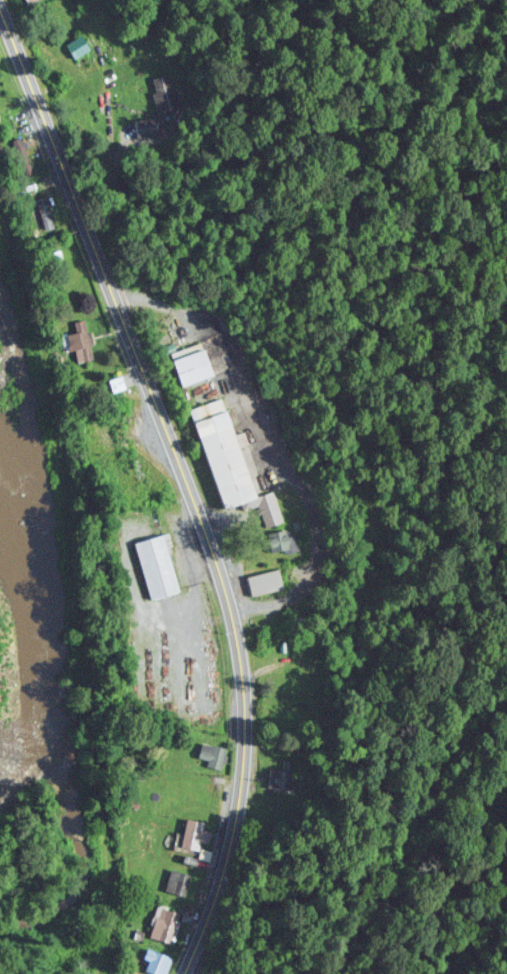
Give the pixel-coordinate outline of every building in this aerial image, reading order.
[(93,47),(85,33),(69,42),(77,56),(93,47)] [(156,75),(158,107),(177,106),(175,74),(156,75)] [(137,134),(157,134),(157,118),(137,118),(137,134)] [(55,230),(53,192),(37,193),(39,231),(55,230)] [(93,358),(93,319),(78,319),(78,358),(93,358)] [(218,375),(212,347),(174,357),(181,384),(218,375)] [(191,407),(224,508),(261,496),(228,395),(191,407)] [(122,449),(116,416),(97,419),(103,453),(122,449)] [(154,597),(184,589),(169,532),(139,540),(154,597)] [(287,585),(281,565),(248,573),(254,594),(287,585)] [(229,746),(205,739),(199,758),(223,766),(229,746)] [(286,766),(270,766),(270,786),(290,786),(290,759),(286,759),(286,766)] [(213,828),(208,828),(208,817),(186,817),(186,848),(202,848),(202,840),(213,840),(213,828)] [(166,886),(185,894),(193,873),(174,866),(166,886)] [(183,908),(159,904),(153,935),(177,940),(183,908)] [(166,973),(174,955),(152,946),(145,965),(166,973)]
